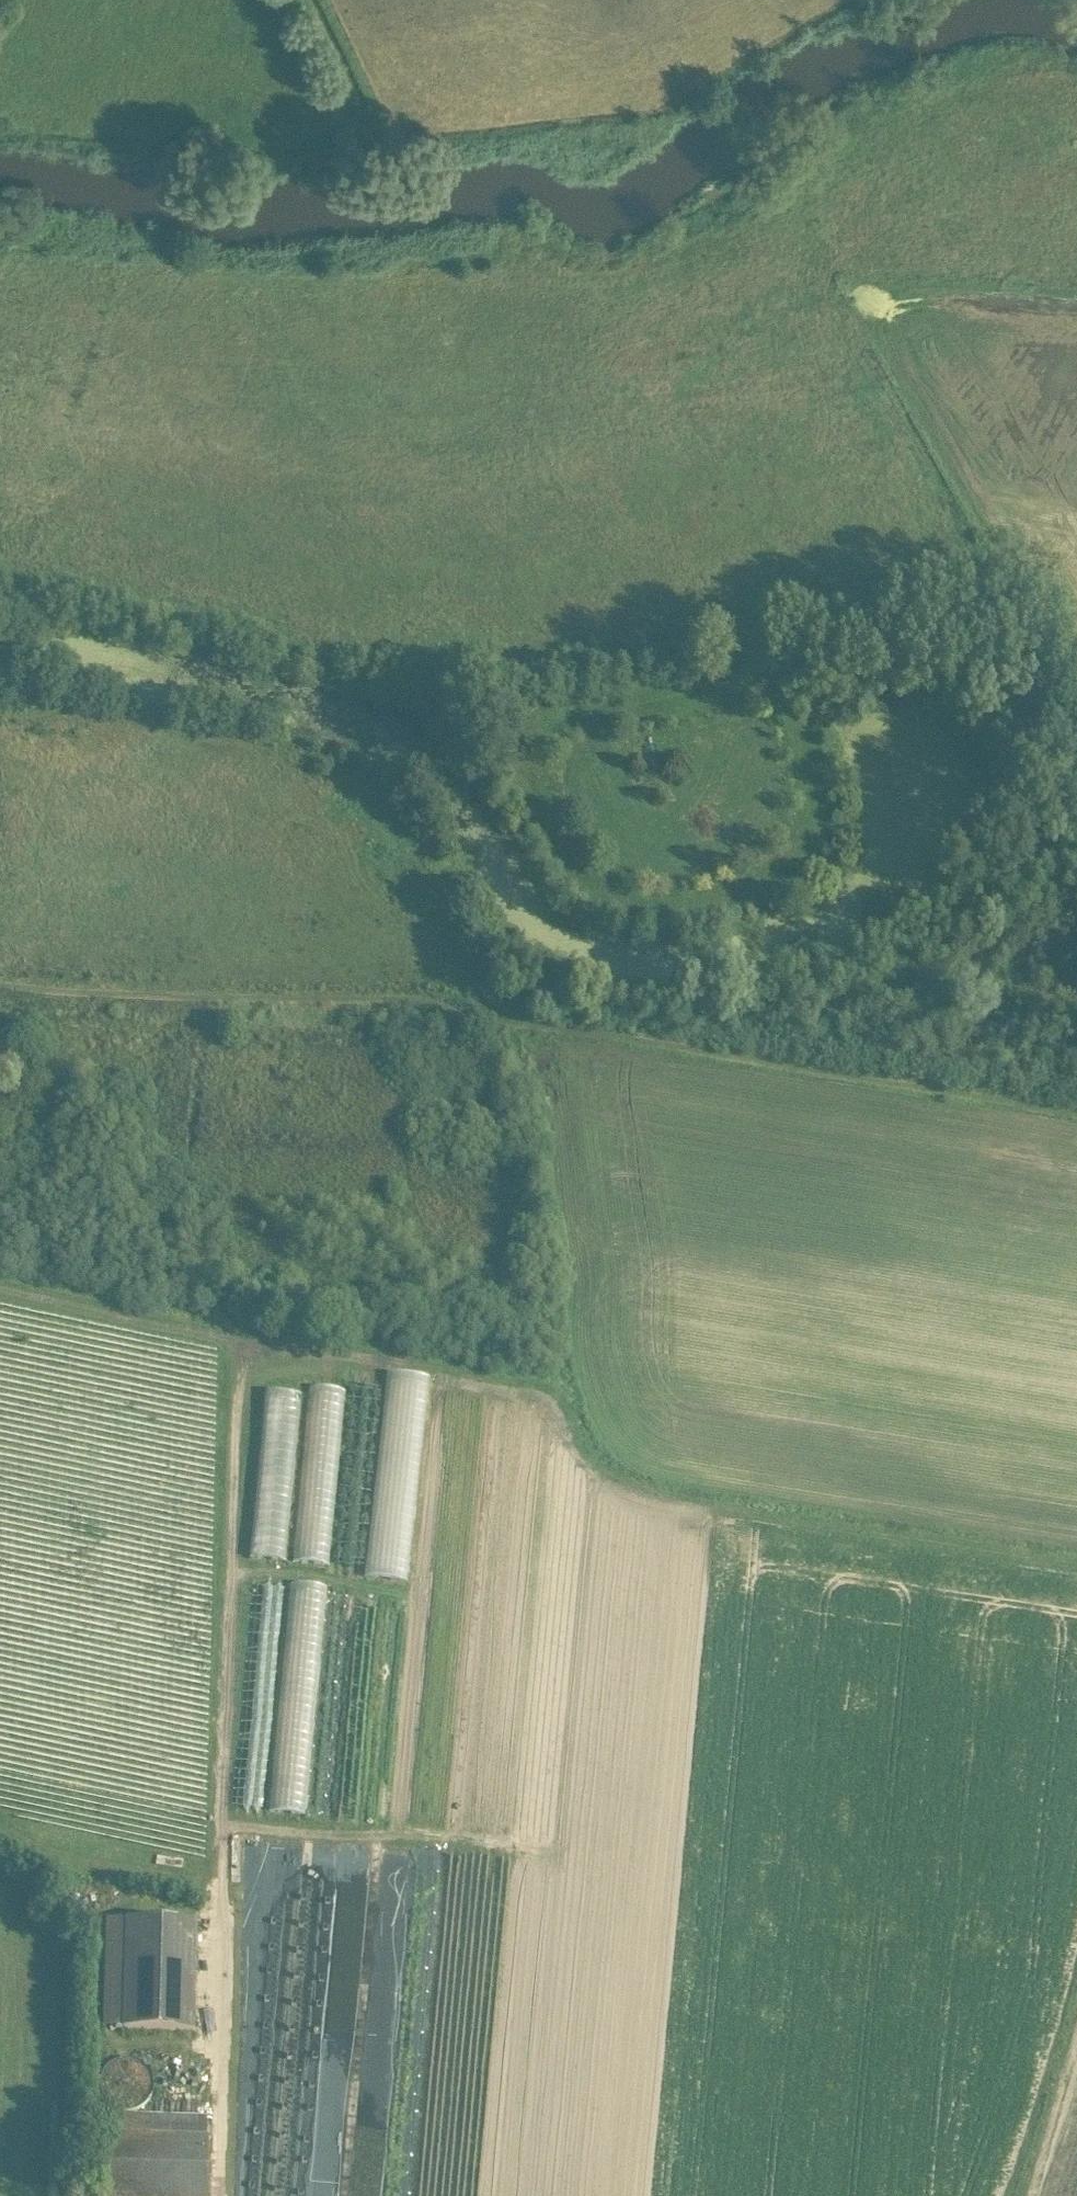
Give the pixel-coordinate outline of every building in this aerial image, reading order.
[(308,1383),(293,1561),(332,1564),(347,1386),(308,1383)] [(292,1559),(302,1389),(266,1387),(256,1557),(292,1559)] [(270,1810),(309,1813),(326,1582),(287,1580),(270,1810)] [(122,2028),(194,2030),(197,1921),(125,1919),(122,2028)] [(207,2137),(97,2135),(96,2195),(205,2195),(207,2137)]
